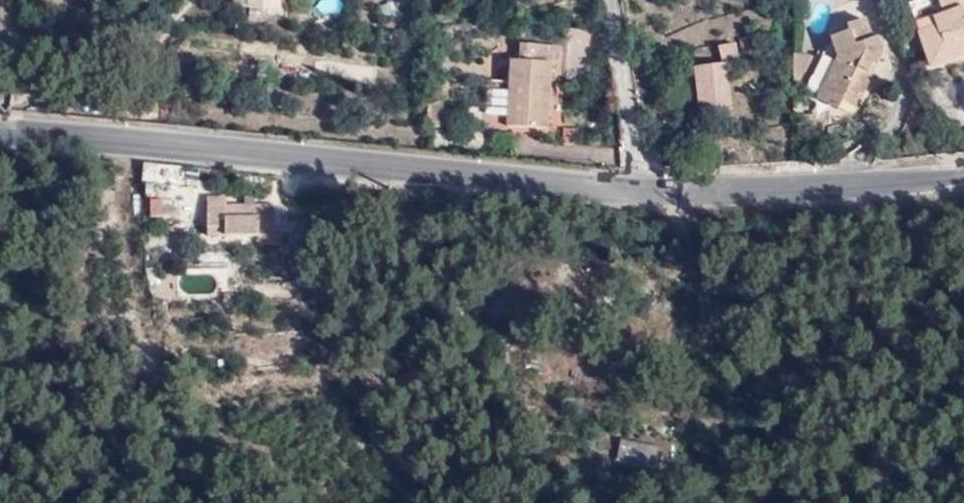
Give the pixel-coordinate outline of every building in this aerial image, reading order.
[(269,10),(285,11),(286,0),(270,0),(269,10)] [(921,23),(939,17),(936,7),(929,10),(925,0),(913,0),(921,23)] [(921,23),(932,57),(963,46),(963,0),(925,0),(929,10),(936,7),(939,17),(921,23)] [(821,82),(843,93),(849,83),(859,89),(872,66),(868,64),(874,51),(878,52),(882,41),(876,29),(872,31),(865,11),(846,18),(849,25),(831,32),(837,51),(821,82)] [(700,64),(701,78),(703,100),(703,111),(736,108),(733,60),(742,60),(741,44),(725,44),(725,61),(700,64)] [(520,61),(511,61),(509,126),(548,127),(550,62),(550,45),(521,45),(520,61)] [(703,100),(701,78),(682,79),(682,101),(703,100)] [(488,110),(503,110),(503,81),(488,81),(488,110)] [(839,102),(843,93),(821,82),(817,90),(839,102)] [(198,169),(142,164),(141,171),(197,179),(198,169)] [(197,179),(141,171),(140,179),(196,184),(197,179)] [(227,199),(208,199),(208,237),(258,236),(258,245),(284,244),(282,235),(275,236),(275,206),(227,207),(227,199)] [(290,235),(282,235),(284,244),(289,244),(290,235)] [(617,458),(658,459),(659,440),(617,439),(617,458)]
